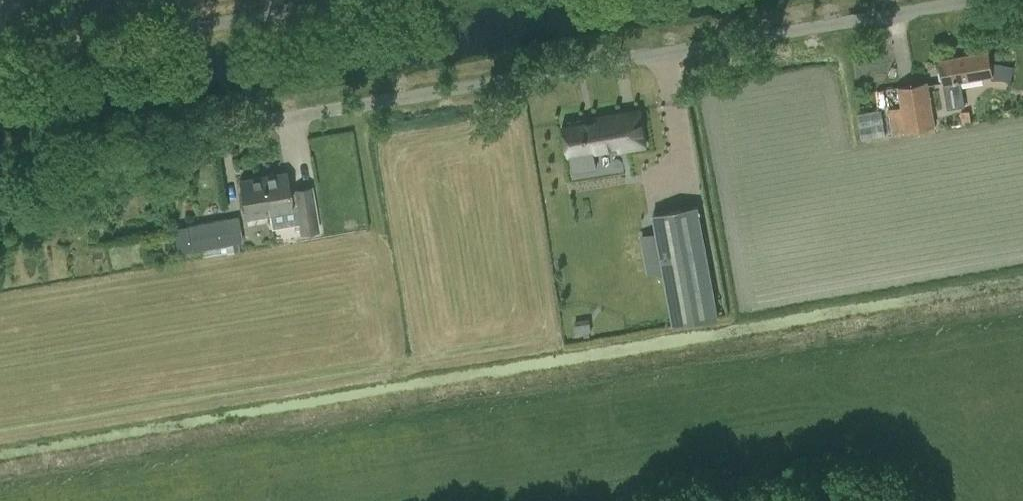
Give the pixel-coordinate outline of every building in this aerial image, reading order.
[(994,74),(989,51),(939,60),(946,107),(963,104),(959,80),(994,74)] [(928,82),(899,87),(902,107),(906,130),(936,126),(928,82)] [(569,158),(571,172),(594,168),(591,154),(617,149),(617,150),(644,146),(638,110),(561,123),(567,158),(569,158)] [(972,123),(970,110),(960,112),(963,125),(972,123)] [(261,177),(268,214),(295,209),(300,234),(318,231),(311,187),(294,190),(294,191),(289,191),(286,172),(261,177)] [(268,214),(261,177),(239,180),(246,218),(268,214)] [(718,317),(713,290),(697,206),(653,215),(674,326),(718,317)] [(173,229),(177,254),(225,244),(227,253),(239,251),(238,243),(242,242),(238,217),(173,229)] [(165,251),(163,239),(155,240),(157,253),(165,251)]
